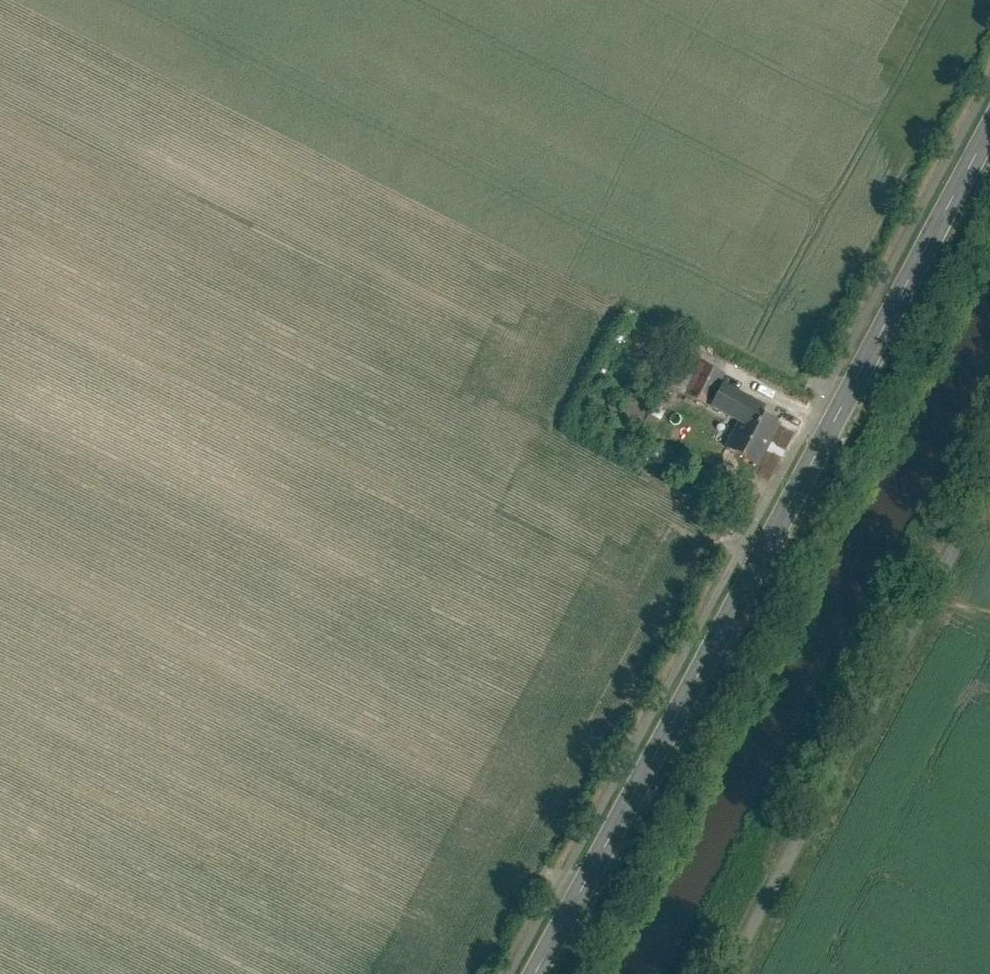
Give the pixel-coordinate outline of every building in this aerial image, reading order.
[(710,364),(692,398),(712,409),(730,374),(710,364)] [(754,430),(762,413),(726,395),(717,412),(754,430)] [(742,453),(764,464),(784,424),(762,413),(754,430),(742,453)]
